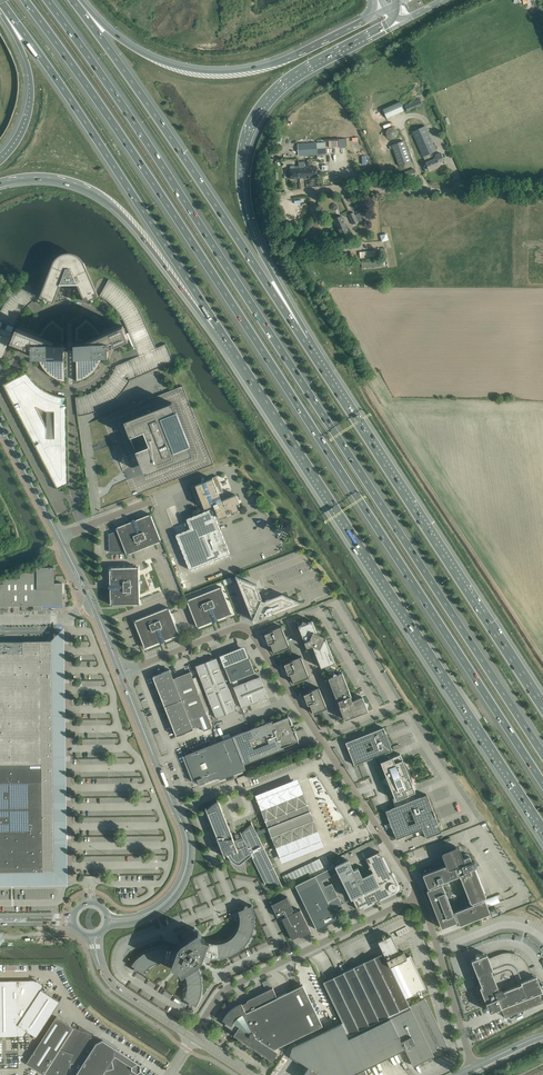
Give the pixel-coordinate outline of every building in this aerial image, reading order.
[(402,102),(381,110),(384,117),(402,110),(403,113),(419,107),(417,102),(404,106),(402,102)] [(426,126),(412,132),(425,160),(421,162),(426,172),(440,165),(439,163),(445,160),(441,153),(436,155),(434,155),(432,152),(437,150),(426,126)] [(398,133),(398,132),(397,131),(396,129),(394,128),(392,127),(391,127),(390,127),(389,128),(388,129),(387,129),(386,131),(386,132),(385,133),(386,134),(386,135),(387,137),(389,139),(391,139),(393,139),(394,138),(396,138),(396,137),(397,136),(398,133)] [(330,149),(339,148),(339,140),(329,140),(330,149)] [(404,140),(391,145),(392,146),(392,148),(399,166),(400,166),(412,162),(408,153),(404,140)] [(326,154),(326,142),(297,144),(297,155),(326,154)] [(306,168),(303,168),(303,172),(306,172),(306,178),(317,177),(317,167),(309,167),(309,162),(306,163),(306,168)] [(295,165),(290,166),(290,169),(291,179),(300,178),(300,168),(299,168),(295,168),(295,165)] [(414,168),(405,172),(407,179),(417,176),(414,168)] [(355,215),(354,212),(348,214),(353,225),(358,222),(361,221),(362,219),(360,214),(358,214),(355,215)] [(350,235),(342,215),(333,219),(342,238),(350,235)] [(387,234),(381,236),(382,242),(389,240),(387,234)] [(53,262),(51,266),(50,269),(41,293),(39,297),(53,302),(61,284),(67,283),(69,283),(77,283),(85,302),(98,296),(95,287),(86,266),(84,262),(82,259),(80,257),(78,255),(76,254),(73,253),(71,252),(68,252),(65,252),(63,253),(60,254),(58,256),(56,258),(54,260),(53,262)] [(110,303),(114,307),(115,308),(119,313),(122,318),(125,324),(136,348),(121,355),(124,362),(116,366),(114,370),(111,376),(107,381),(102,385),(97,389),(92,393),(86,395),(79,397),(75,397),(77,416),(83,415),(92,413),(100,410),(108,405),(115,400),(121,393),(127,386),(130,381),(130,380),(173,361),(166,344),(156,348),(145,323),(142,316),(139,309),(134,302),(129,295),(123,289),(116,284),(109,279),(99,296),(105,299),(110,303)] [(38,297),(28,281),(21,286),(15,291),(9,298),(4,304),(0,311),(0,328),(5,330),(8,324),(14,327),(16,320),(20,315),(24,310),(28,305),(33,301),(38,297)] [(76,327),(75,327),(75,342),(76,356),(76,380),(76,381),(79,380),(83,379),(86,377),(88,376),(91,373),(94,371),(96,369),(98,366),(98,365),(99,364),(100,363),(100,362),(102,359),(102,357),(102,356),(105,356),(108,356),(108,351),(108,348),(111,346),(112,346),(114,345),(120,343),(120,342),(125,340),(127,340),(127,339),(128,339),(123,325),(121,326),(114,329),(108,332),(104,334),(101,335),(100,334),(100,333),(99,333),(99,332),(98,330),(96,328),(94,325),(92,323),(90,321),(87,320),(85,318),(85,319),(84,320),(83,322),(82,323),(81,324),(80,325),(78,326),(77,326),(76,327)] [(39,336),(29,333),(16,328),(14,334),(11,341),(26,347),(32,349),(32,357),(38,357),(39,360),(40,363),(41,365),(43,368),(45,370),(47,372),(49,374),(51,376),(54,378),(57,379),(59,380),(62,381),(65,381),(64,356),(64,352),(64,327),(63,327),(62,327),(61,326),(59,325),(58,324),(57,323),(56,322),(55,321),(54,320),(54,319),(51,321),(49,322),(47,324),(45,326),(43,329),(41,331),(40,334),(39,336)] [(0,328),(0,357),(2,358),(12,333),(5,330),(0,328)] [(33,381),(30,377),(27,373),(4,385),(5,388),(34,442),(37,440),(39,443),(35,445),(58,489),(68,483),(67,404),(63,404),(63,402),(63,400),(67,400),(67,398),(61,397),(56,396),(51,394),(46,391),(41,388),(37,385),(33,381)] [(145,474),(156,470),(192,455),(172,402),(124,421),(127,430),(130,437),(139,459),(143,469),(145,474)] [(206,507),(208,510),(209,515),(213,513),(216,512),(219,518),(238,510),(236,504),(239,503),(236,495),(221,501),(220,499),(223,498),(222,494),(219,496),(218,494),(222,492),(216,477),(191,487),(197,502),(201,501),(204,508),(206,507)] [(213,513),(209,515),(208,510),(186,519),(190,529),(175,534),(189,570),(230,554),(220,529),(213,513)] [(127,555),(161,541),(150,514),(116,528),(117,531),(109,534),(109,552),(125,552),(127,555)] [(63,605),(62,583),(54,583),(54,567),(37,567),(37,573),(20,573),(20,578),(3,578),(4,584),(0,584),(0,611),(8,610),(8,606),(33,606),(33,610),(42,610),(42,605),(63,605)] [(109,568),(110,584),(110,605),(139,604),(138,567),(109,568)] [(230,577),(223,580),(225,585),(232,582),(230,577)] [(237,579),(251,615),(253,620),(253,619),(254,622),(256,621),(262,619),(262,618),(287,609),(300,604),(301,602),(282,594),(265,601),(262,599),(256,585),(238,577),(237,579)] [(197,627),(218,619),(232,614),(221,587),(187,600),(197,627)] [(179,634),(171,613),(168,607),(134,621),(145,648),(179,634)] [(302,625),(298,626),(307,649),(313,647),(321,668),(325,666),(326,668),(328,669),(331,664),(335,662),(326,639),(323,640),(325,636),(317,633),(312,621),(308,622),(303,620),(301,623),(302,625)] [(268,632),(264,634),(267,641),(269,645),(270,644),(274,653),(289,647),(281,626),(268,631),(268,632)] [(36,764),(36,769),(53,769),(51,641),(0,641),(0,764),(36,764)] [(231,682),(232,682),(237,680),(255,673),(248,654),(247,654),(247,653),(246,652),(245,651),(244,650),(244,649),(242,649),(241,649),(240,649),(239,649),(238,649),(220,656),(231,682)] [(288,663),(284,664),(287,672),(288,675),(290,674),(294,683),(303,680),(309,677),(301,656),(293,659),(287,662),(288,663)] [(195,666),(216,718),(237,710),(216,658),(195,666)] [(166,708),(176,733),(175,734),(176,735),(176,736),(177,735),(194,729),(193,728),(192,729),(192,727),(195,726),(196,728),(202,726),(204,731),(212,727),(190,672),(176,677),(177,679),(174,681),(169,671),(170,670),(153,676),(153,677),(154,679),(155,679),(163,699),(162,700),(163,702),(164,702),(165,705),(165,706),(165,708),(166,708)] [(328,678),(338,701),(340,706),(339,706),(345,720),(368,711),(366,707),(368,703),(364,701),(363,697),(352,701),(352,700),(354,699),(353,696),(351,697),(350,696),(351,696),(342,673),(338,674),(334,672),(332,677),(328,678)] [(260,676),(239,685),(237,680),(232,682),(242,708),(268,697),(260,676)] [(307,693),(304,694),(306,702),(308,705),(310,704),(313,714),(321,711),(327,708),(319,687),(308,691),(307,692),(307,693)] [(273,722),(272,721),(272,720),(272,721),(233,736),(244,764),(283,749),(284,749),(283,747),(298,741),(298,742),(299,742),(298,741),(298,740),(295,732),(294,730),(295,730),(295,729),(294,729),(294,728),(294,727),(294,726),(293,726),(292,725),(289,716),(288,715),(288,716),(273,722)] [(383,727),(345,742),(347,747),(349,751),(347,751),(350,757),(351,757),(352,760),(354,765),(375,757),(386,753),(392,750),(390,745),(385,733),(383,727)] [(233,736),(221,741),(192,752),(193,752),(185,755),(195,780),(197,779),(199,784),(219,777),(220,779),(246,769),(233,736)] [(389,786),(395,807),(412,800),(409,794),(415,792),(413,785),(412,785),(410,772),(403,761),(402,761),(403,760),(400,754),(389,758),(386,753),(375,757),(386,776),(390,786),(389,786)] [(57,874),(56,777),(53,777),(53,769),(36,769),(36,764),(0,764),(0,875),(57,874)] [(247,774),(237,778),(239,784),(244,782),(246,788),(251,786),(249,781),(247,774)] [(205,807),(205,808),(220,844),(221,848),(222,851),(223,853),(224,855),(227,854),(228,855),(228,856),(228,857),(229,858),(229,859),(230,860),(231,861),(232,862),(233,862),(234,863),(235,863),(236,864),(237,864),(238,864),(239,864),(240,864),(241,864),(251,856),(250,856),(251,855),(265,884),(266,884),(265,882),(281,885),(282,887),(283,887),(273,867),(275,866),(274,864),(272,865),(257,835),(269,830),(275,847),(318,830),(303,794),(261,811),(268,827),(256,832),(251,822),(252,824),(241,833),(240,832),(242,837),(240,838),(238,836),(238,834),(235,835),(236,837),(237,840),(234,841),(218,801),(217,798),(217,799),(218,801),(206,809),(206,807),(205,807)] [(422,829),(424,833),(426,838),(441,832),(426,794),(412,800),(395,807),(385,811),(396,839),(422,829)] [(442,855),(446,865),(442,867),(434,870),(423,874),(428,888),(430,887),(430,889),(427,890),(442,928),(457,922),(456,920),(458,920),(460,925),(490,913),(488,907),(485,900),(485,899),(483,900),(482,899),(485,898),(485,897),(486,896),(474,867),(475,867),(476,867),(476,866),(477,865),(475,861),(474,861),(473,861),(472,861),(471,857),(470,856),(469,856),(463,858),(462,855),(459,848),(459,847),(457,847),(456,847),(444,852),(442,852),(442,854),(442,855)] [(348,860),(336,866),(358,910),(359,909),(363,907),(374,902),(374,901),(379,899),(380,899),(395,891),(394,890),(395,890),(396,890),(396,889),(396,888),(397,888),(397,887),(397,886),(397,885),(396,885),(397,884),(392,873),(391,872),(390,873),(382,857),(380,853),(379,852),(366,858),(373,872),(363,877),(358,868),(354,870),(349,860),(348,860)] [(312,862),(282,876),(286,883),(309,872),(309,874),(316,871),(312,862)] [(340,897),(339,897),(332,883),(325,887),(322,881),(338,873),(335,866),(295,886),(317,930),(337,920),(332,910),(342,905),(340,900),(341,899),(340,897)] [(292,911),(293,910),(287,896),(286,897),(287,897),(285,898),(272,905),(271,904),(277,917),(278,917),(277,916),(284,913),(286,917),(282,919),(292,939),(299,936),(300,938),(311,932),(300,910),(293,913),(292,911)] [(181,943),(179,945),(177,950),(175,949),(173,948),(170,948),(169,948),(166,947),(164,947),(162,947),(158,948),(156,948),(154,949),(152,949),(150,950),(148,950),(146,951),(145,952),(143,953),(141,955),(139,956),(138,958),(135,961),(134,962),(133,963),(131,965),(135,967),(134,969),(134,970),(135,971),(136,971),(139,970),(144,973),(146,970),(148,968),(151,966),(155,964),(158,963),(161,962),(165,962),(168,962),(172,963),(171,965),(177,968),(178,968),(182,974),(183,973),(185,976),(187,980),(187,984),(187,988),(187,991),(185,995),(184,998),(189,1002),(189,1005),(190,1005),(190,1006),(191,1006),(192,1006),(193,1004),(196,1006),(198,1002),(200,998),(201,993),(202,988),(202,984),(201,980),(201,976),(199,972),(198,968),(196,964),(200,962),(201,959),(203,955),(204,956),(207,956),(209,957),(211,957),(214,958),(217,958),(220,957),(223,957),(226,956),(228,956),(231,955),(233,954),(235,953),(237,951),(239,950),(242,948),(244,946),(245,944),(247,942),(248,940),(250,938),(252,933),(254,927),(254,922),(254,916),(253,910),(252,905),(251,905),(248,906),(248,905),(247,904),(246,904),(245,904),(245,905),(244,908),(238,910),(239,912),(240,916),(240,920),(239,923),(239,927),(237,930),(236,932),(235,933),(234,935),(232,937),(231,938),(229,939),(228,940),(226,941),(224,941),(222,942),(219,943),(217,943),(215,943),(213,943),(211,942),(209,942),(208,941),(209,939),(203,937),(202,936),(198,931),(197,932),(196,931),(196,930),(195,929),(194,928),(189,930),(186,929),(185,928),(184,929),(184,930),(184,932),(181,933),(183,937),(184,940),(181,943)] [(324,982),(323,982),(343,1022),(345,1028),(406,998),(418,992),(419,995),(422,994),(421,991),(426,988),(410,955),(406,957),(403,950),(399,952),(391,935),(386,937),(384,934),(382,936),(383,939),(378,941),(383,953),(348,970),(338,975),(324,982)] [(490,1012),(493,1010),(503,1007),(507,1017),(542,1003),(538,992),(542,991),(536,976),(532,977),(528,966),(521,957),(511,952),(499,954),(488,958),(487,954),(472,960),(482,986),(480,987),(486,1002),(485,1003),(485,1004),(485,1005),(486,1005),(487,1005),(490,1012)] [(266,990),(271,988),(267,979),(262,982),(266,990)] [(41,990),(44,986),(36,980),(0,981),(0,1037),(24,1036),(27,1031),(18,1025),(41,990)] [(297,1038),(322,1025),(303,985),(277,997),(297,1038)] [(274,1049),(289,1042),(297,1038),(277,997),(273,988),(247,1000),(248,1001),(242,1004),(242,1003),(237,1005),(234,1007),(231,1009),(228,1012),(226,1015),(225,1016),(222,1020),(237,1030),(234,1035),(272,1061),(278,1052),(274,1049)] [(60,1002),(41,990),(18,1025),(27,1031),(36,1038),(60,1002)] [(290,1054),(308,1066),(303,1074),(368,1074),(364,1068),(397,1052),(405,1048),(412,1063),(413,1066),(415,1065),(434,1056),(433,1054),(435,1052),(440,1050),(448,1046),(425,998),(409,1006),(406,998),(345,1028),(343,1022),(292,1047),(290,1054)] [(44,1074),(74,1028),(56,1016),(26,1064),(44,1074)] [(74,1028),(44,1074),(45,1074),(66,1074),(70,1063),(73,1064),(74,1064),(75,1064),(75,1063),(76,1063),(94,1034),(93,1035),(74,1028)] [(103,1074),(104,1074),(146,1074),(140,1071),(141,1065),(102,1040),(96,1043),(75,1074),(102,1074),(103,1074)]
